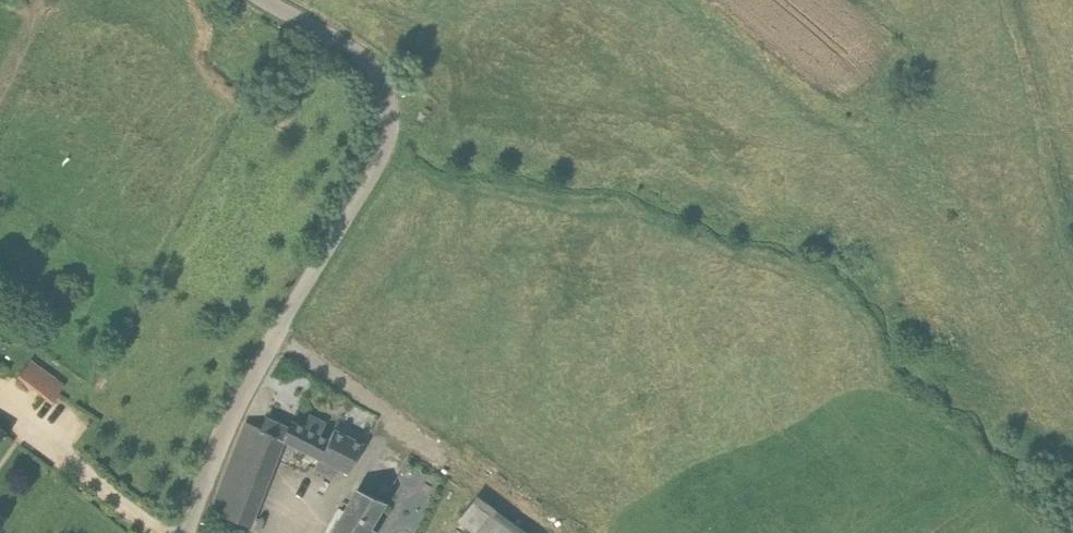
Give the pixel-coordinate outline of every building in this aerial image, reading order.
[(66,386),(29,360),(17,377),(53,403),(55,401),(54,400),(63,388),(64,389),(66,386)] [(221,487),(212,510),(248,525),(256,504),(283,440),(320,458),(313,471),(334,481),(339,469),(349,474),(364,443),(335,429),(331,438),(292,420),(289,427),(266,417),(261,429),(246,423),(226,473),(221,487)] [(377,499),(358,489),(334,532),(366,532),(383,503),(377,499)] [(493,508),(475,532),(527,532),(493,508)]
